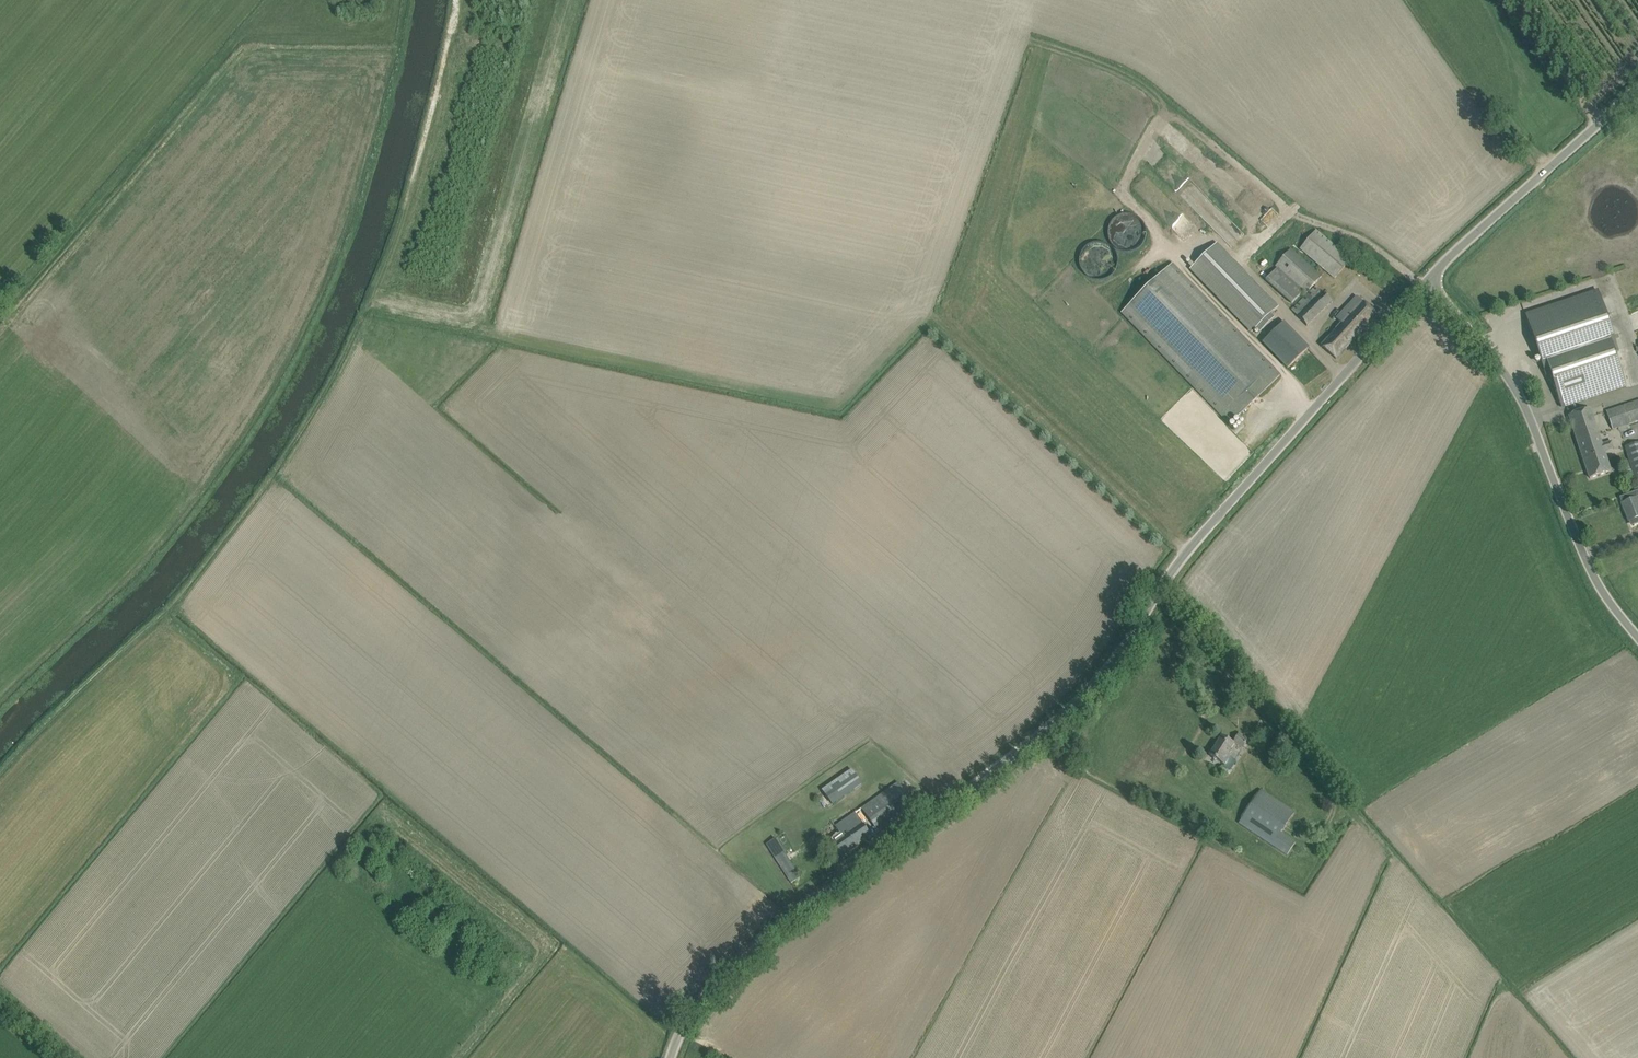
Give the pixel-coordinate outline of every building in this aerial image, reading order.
[(1142,250),(1147,219),(1119,214),(1115,238),(1125,240),(1123,247),(1142,250)] [(1350,260),(1342,253),(1315,230),(1299,248),(1335,278),(1350,260)] [(1083,273),(1113,279),(1119,248),(1088,242),(1085,256),(1086,256),(1083,273)] [(1271,315),(1278,308),(1216,244),(1190,268),(1253,333),(1257,329),(1260,333),(1275,318),(1271,315)] [(1322,276),(1291,249),(1275,267),(1276,268),(1265,281),(1291,304),(1303,291),(1306,294),(1322,276)] [(1172,263),(1122,312),(1229,423),(1280,375),(1172,263)] [(1291,310),(1299,318),(1307,326),(1332,301),(1316,286),(1291,310)] [(1618,350),(1599,292),(1526,316),(1545,375),(1550,373),(1561,407),(1625,385),(1614,352),(1618,350)] [(1341,324),(1321,346),(1336,359),(1377,315),(1358,297),(1337,319),(1341,324)] [(1308,348),(1301,340),(1283,322),(1262,341),(1288,368),(1308,348)] [(1606,411),(1612,429),(1637,421),(1637,400),(1606,411)] [(1602,447),(1602,444),(1590,409),(1569,416),(1590,478),(1610,471),(1602,447)] [(1636,443),(1625,446),(1635,481),(1637,480),(1637,443),(1636,443)] [(1622,504),(1624,510),(1627,509),(1631,520),(1637,517),(1637,499),(1637,498),(1637,490),(1619,498),(1622,504)] [(1243,747),(1248,739),(1239,734),(1234,742),(1243,747)] [(1222,737),(1210,756),(1224,764),(1229,756),(1227,754),(1233,744),(1222,737)] [(826,809),(869,779),(858,764),(851,769),(848,764),(816,787),(819,791),(815,794),(826,809)] [(915,806),(908,797),(897,781),(834,825),(841,834),(831,841),(842,857),(915,806)] [(1296,842),(1281,832),(1294,812),(1260,790),(1239,823),(1287,855),(1296,842)] [(784,852),(775,858),(785,874),(791,883),(792,883),(800,877),(794,868),(784,852)]
